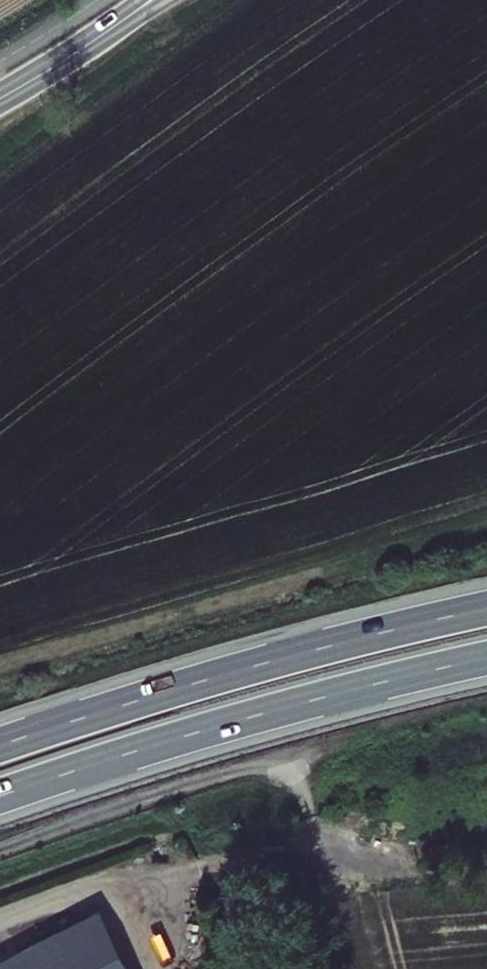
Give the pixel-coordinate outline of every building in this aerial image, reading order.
[(104,908),(0,962),(0,968),(136,968),(104,908)]
